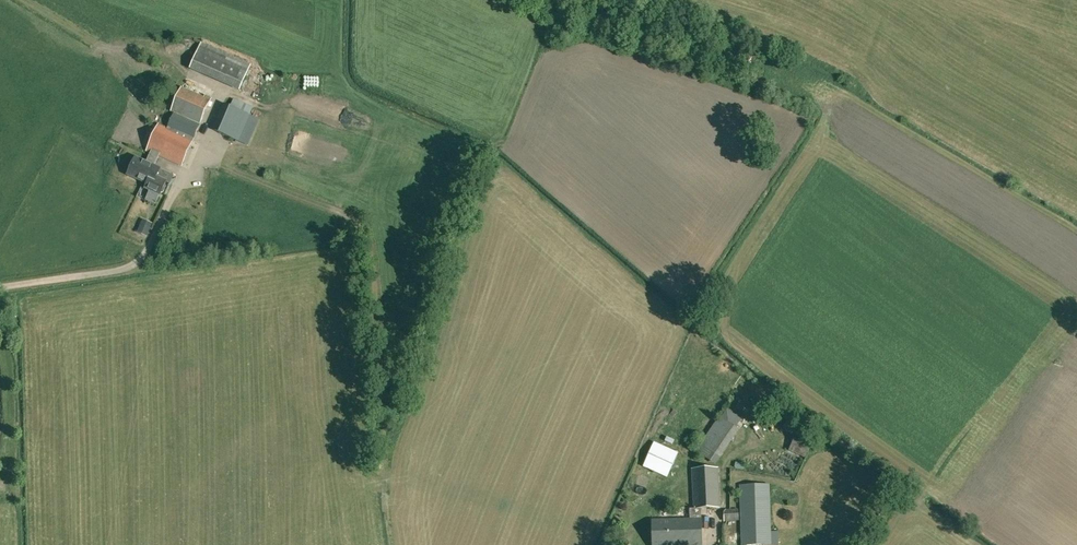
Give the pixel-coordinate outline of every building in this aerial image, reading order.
[(198,48),(190,68),(240,90),(249,70),(198,48)] [(270,73),(269,80),(278,82),(280,75),(270,73)] [(168,182),(172,174),(154,166),(159,156),(182,166),(211,100),(182,87),(171,111),(174,113),(167,128),(158,124),(146,151),(151,153),(146,162),(136,158),(128,174),(147,183),(145,188),(160,195),(161,193),(163,193),(166,186),(165,184),(166,182),(168,182)] [(270,95),(267,102),(273,105),(276,98),(270,95)] [(249,115),(230,107),(219,133),(238,141),(249,115)] [(150,227),(141,224),(138,232),(146,236),(150,227)] [(720,415),(700,451),(721,462),(741,426),(720,415)] [(799,427),(789,451),(806,458),(816,435),(799,427)] [(678,453),(654,443),(644,466),(667,477),(678,453)] [(695,508),(689,508),(689,519),(651,520),(652,544),(702,544),(701,518),(701,509),(720,508),(718,468),(692,469),(695,508)] [(770,544),(778,544),(776,515),(769,515),(768,484),(741,485),(743,544),(765,544),(770,544)] [(739,520),(739,509),(723,510),(724,522),(739,520)]
